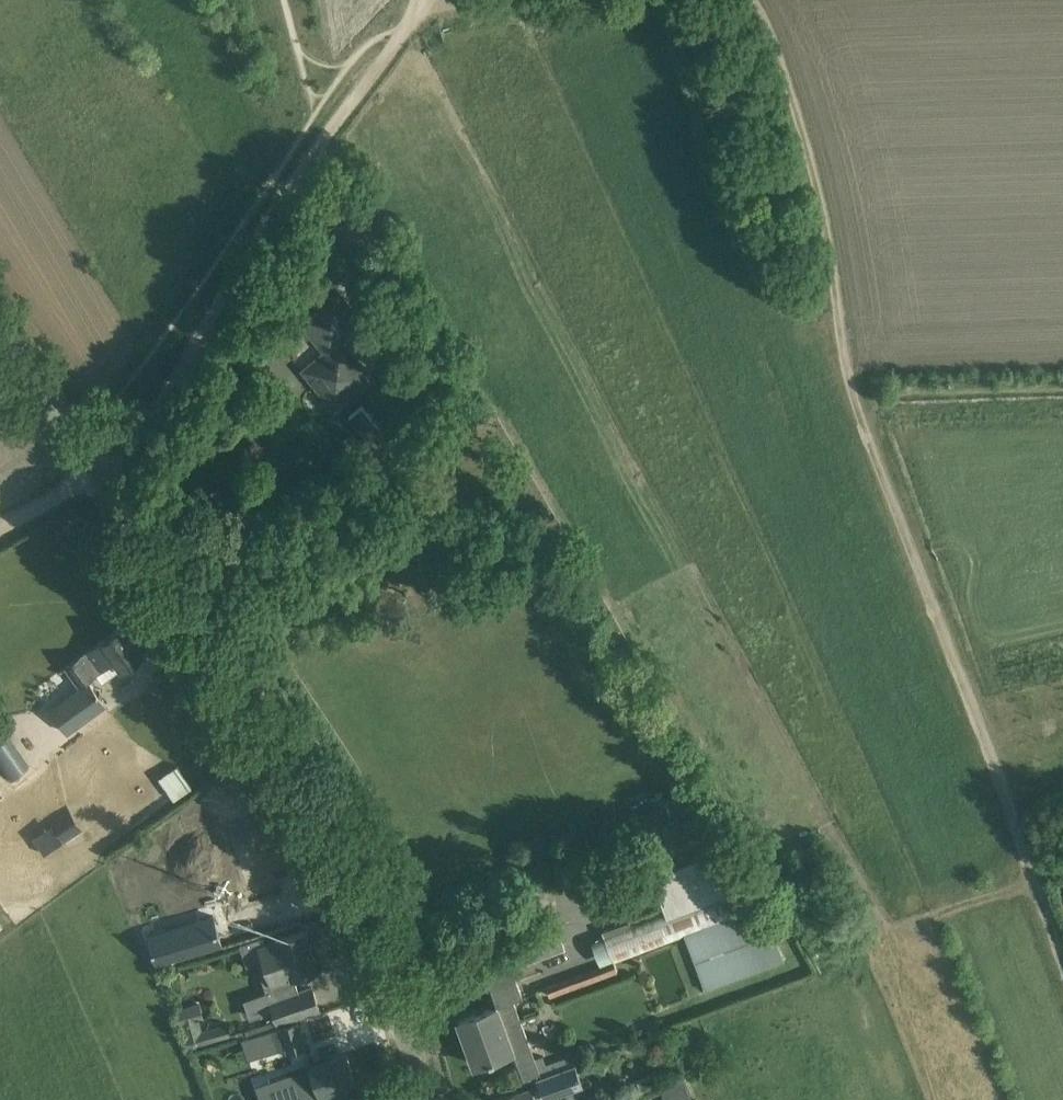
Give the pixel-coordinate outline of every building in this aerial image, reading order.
[(349,308),(335,291),(300,319),(328,353),(306,371),(334,405),(369,377),(341,343),(360,328),(357,323),(359,320),(349,308)] [(362,406),(349,416),(376,450),(389,439),(362,406)] [(144,653),(124,625),(66,667),(80,686),(113,661),(120,671),(144,653)] [(106,705),(89,681),(51,709),(68,732),(106,705)] [(28,768),(0,729),(0,766),(11,781),(28,768)] [(657,810),(645,815),(650,827),(662,823),(657,810)] [(53,827),(62,842),(81,831),(72,816),(53,827)] [(657,877),(668,908),(664,910),(619,926),(605,931),(616,962),(686,937),(704,986),(706,990),(783,962),(762,904),(750,908),(739,912),(737,913),(730,895),(737,892),(723,853),(657,877)] [(282,858),(232,873),(239,897),(245,895),(247,905),(254,903),(258,917),(286,908),(282,895),(292,891),(282,858)] [(213,915),(148,936),(155,957),(157,963),(222,943),(213,915)] [(317,968),(304,930),(279,939),(279,940),(259,946),(271,983),(291,976),(291,977),(294,976),(317,968)] [(506,954),(513,971),(567,951),(561,934),(506,954)] [(522,997),(513,971),(506,954),(480,963),(495,1007),(513,1000),(522,997)] [(617,971),(614,962),(585,973),(547,987),(550,996),(617,971)] [(266,992),(244,1000),(250,1019),(273,1011),(277,1024),(299,1017),(319,1010),(312,988),(299,992),(295,981),(266,990),(266,992)] [(479,1012),(459,1020),(475,1065),(490,1060),(490,1061),(495,1060),(494,1058),(512,1052),(513,1051),(515,1055),(531,1050),(524,1030),(513,1000),(495,1007),(479,1012)] [(190,1048),(207,1043),(196,1004),(176,1010),(181,1026),(183,1026),(190,1048)] [(307,1047),(299,1020),(246,1037),(251,1055),(284,1045),(287,1053),(307,1047)] [(531,1050),(515,1055),(524,1081),(537,1076),(538,1080),(542,1079),(540,1073),(531,1050)] [(268,1080),(274,1099),(318,1099),(320,1099),(337,1099),(354,1095),(351,1085),(356,1084),(346,1053),(325,1060),(310,1065),(310,1066),(268,1080)] [(537,1080),(544,1099),(548,1099),(583,1088),(575,1067),(542,1079),(538,1080),(537,1080)] [(661,1083),(656,1071),(637,1081),(641,1091),(661,1083)] [(661,1087),(666,1099),(692,1099),(683,1078),(661,1087)] [(531,1086),(492,1099),(536,1099),(531,1086)]
